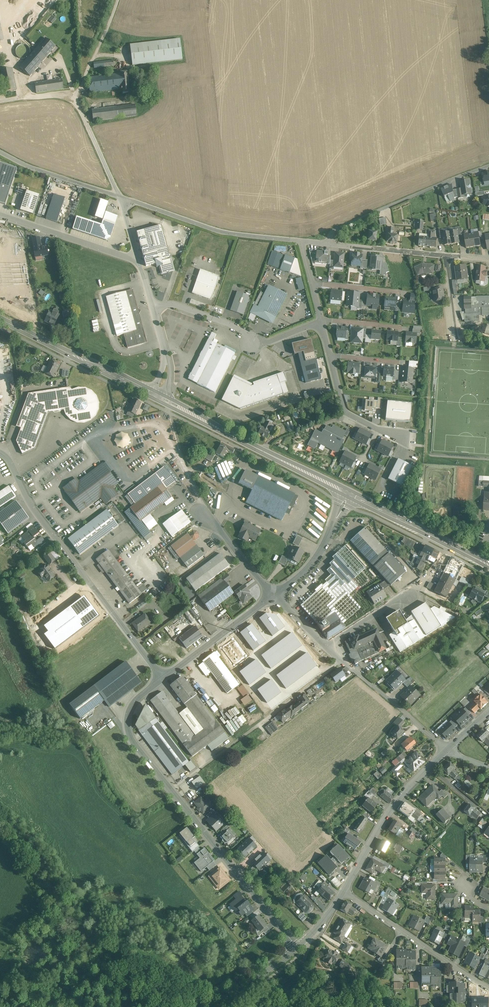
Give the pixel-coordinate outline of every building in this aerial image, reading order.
[(38,47),(48,56),(56,47),(46,38),(38,47)] [(130,45),(132,66),(182,60),(180,40),(130,45)] [(27,57),(28,57),(29,55),(30,54),(30,53),(30,51),(30,50),(29,49),(29,47),(28,46),(26,45),(25,45),(24,45),(22,45),(21,45),(20,45),(19,46),(18,47),(17,48),(16,49),(16,50),(16,52),(16,53),(16,55),(17,56),(18,57),(19,58),(20,59),(22,59),(23,59),(25,59),(26,58),(27,57)] [(38,47),(25,62),(20,68),(30,77),(48,56),(38,47)] [(121,74),(123,94),(130,93),(128,73),(121,74)] [(121,74),(116,74),(88,78),(90,92),(122,89),(121,74)] [(62,79),(52,81),(51,81),(46,82),(48,91),(64,89),(62,79)] [(35,83),(35,86),(36,93),(48,91),(46,82),(35,83)] [(135,105),(121,106),(117,107),(119,119),(136,116),(135,105)] [(117,107),(115,107),(92,110),(94,122),(119,119),(117,107)] [(5,205),(17,169),(0,164),(0,204),(5,205)] [(461,183),(462,190),(463,195),(471,194),(469,181),(461,183)] [(454,200),(453,195),(452,185),(448,187),(448,186),(447,187),(445,188),(444,188),(441,190),(445,197),(448,196),(449,197),(451,201),(452,201),(454,200)] [(21,211),(34,215),(40,195),(27,191),(21,211)] [(54,195),(46,219),(57,223),(60,214),(65,199),(54,195)] [(108,202),(101,200),(95,217),(102,220),(108,202)] [(114,226),(116,220),(118,216),(106,212),(103,222),(114,226)] [(100,225),(101,220),(92,217),(91,222),(100,225)] [(106,241),(109,239),(110,238),(114,226),(103,222),(101,226),(77,218),(73,230),(106,241)] [(143,231),(147,245),(149,254),(167,249),(161,226),(143,231)] [(388,228),(388,232),(388,234),(387,234),(387,243),(390,243),(390,244),(393,244),(393,243),(397,244),(397,235),(393,235),(393,228),(388,228)] [(459,243),(457,232),(457,230),(450,232),(452,244),(459,243)] [(137,233),(138,237),(138,239),(137,241),(139,242),(141,248),(140,250),(142,251),(143,257),(142,259),(144,260),(146,266),(170,260),(170,258),(171,256),(169,255),(167,249),(149,254),(143,231),(137,233)] [(426,238),(426,242),(425,247),(436,247),(437,239),(437,238),(435,238),(436,231),(433,231),(432,233),(429,233),(429,238),(426,238)] [(369,232),(368,236),(368,241),(376,242),(377,233),(377,232),(369,232)] [(443,233),(443,237),(444,245),(452,244),(450,232),(443,233)] [(471,234),(472,239),(473,247),(481,246),(479,232),(474,232),(474,233),(474,234),(471,234)] [(464,234),(465,244),(466,248),(473,247),(471,234),(469,235),(468,233),(464,234)] [(41,248),(40,238),(32,240),(32,241),(35,257),(48,255),(47,248),(41,248)] [(316,251),(316,252),(315,263),(330,265),(331,256),(330,256),(327,256),(326,263),(319,263),(319,260),(316,259),(317,252),(324,253),(324,252),(316,251)] [(273,252),(271,256),(268,265),(277,268),(282,255),(273,252)] [(319,263),(325,263),(326,263),(327,256),(328,256),(328,252),(324,252),(324,253),(317,252),(316,259),(319,260),(319,263)] [(342,271),(343,264),(344,254),(335,253),(334,267),(333,270),(334,270),(342,271)] [(362,256),(360,256),(359,255),(359,254),(355,254),(355,255),(352,255),(351,265),(360,266),(361,266),(362,256)] [(301,276),(298,259),(284,255),(280,269),(300,276),(301,276)] [(372,256),(371,264),(370,268),(372,268),(372,270),(380,271),(381,259),(379,259),(379,257),(372,256)] [(173,270),(172,265),(170,260),(156,264),(157,267),(157,268),(157,267),(160,267),(162,273),(166,272),(168,273),(169,271),(173,270)] [(386,264),(384,263),(381,263),(380,271),(380,274),(386,275),(386,273),(389,272),(386,264)] [(422,264),(420,265),(414,268),(418,276),(421,274),(423,273),(424,273),(433,274),(434,266),(422,264)] [(457,280),(465,279),(468,279),(466,266),(455,267),(457,280)] [(485,276),(486,277),(486,276),(487,272),(485,272),(486,267),(477,267),(476,281),(484,282),(485,276)] [(219,277),(200,270),(193,291),(194,294),(211,300),(219,277)] [(296,278),(299,291),(305,289),(302,277),(296,278)] [(269,286),(267,290),(265,294),(258,307),(254,306),(251,312),(266,320),(269,314),(276,317),(287,295),(269,286)] [(129,348),(148,343),(133,289),(106,296),(117,336),(125,334),(129,348)] [(436,301),(436,302),(437,302),(439,301),(440,300),(444,299),(443,289),(433,290),(434,301),(435,300),(436,301)] [(330,301),(341,302),(342,291),(331,290),(330,301)] [(250,296),(237,292),(231,308),(233,312),(243,315),(250,296)] [(265,294),(264,294),(261,292),(254,306),(258,307),(265,294)] [(360,293),(347,292),(346,306),(358,307),(360,293)] [(367,295),(365,305),(376,306),(377,296),(367,295)] [(397,298),(385,297),(384,305),(396,306),(397,298)] [(467,297),(464,298),(464,309),(465,309),(466,314),(465,314),(465,322),(479,322),(479,316),(488,316),(488,303),(485,303),(485,302),(474,302),(474,305),(472,305),(471,297),(467,297)] [(403,301),(403,304),(402,312),(414,313),(415,303),(415,302),(403,301)] [(51,315),(51,314),(49,313),(45,321),(54,326),(56,322),(54,321),(59,311),(54,309),(51,315)] [(269,314),(266,320),(272,323),(276,317),(269,314)] [(336,338),(344,338),(345,328),(336,327),(336,338)] [(362,343),(363,331),(363,329),(352,328),(351,342),(362,343)] [(380,332),(379,331),(372,331),(371,339),(379,340),(380,340),(380,332)] [(398,333),(392,332),(387,332),(387,340),(390,340),(390,341),(393,341),(397,341),(398,333)] [(213,342),(215,338),(216,335),(212,333),(208,340),(213,342)] [(406,342),(409,343),(412,343),(413,343),(415,343),(416,334),(410,334),(410,333),(406,333),(405,342),(406,342)] [(235,353),(226,349),(213,342),(208,340),(192,372),(201,376),(199,380),(197,384),(215,393),(235,353)] [(298,354),(305,383),(321,379),(311,340),(292,344),(294,355),(298,354)] [(50,360),(45,372),(44,373),(54,378),(55,375),(56,375),(55,374),(60,365),(50,360)] [(359,365),(355,364),(352,364),(349,364),(348,372),(351,373),(351,374),(355,374),(355,373),(358,373),(359,365)] [(387,368),(384,367),(383,377),(386,377),(390,378),(390,377),(393,377),(394,368),(391,368),(391,367),(387,367),(387,368)] [(376,369),(364,368),(364,377),(375,378),(376,378),(376,373),(376,369)] [(413,369),(403,368),(402,382),(412,384),(413,369)] [(188,379),(197,384),(199,380),(201,376),(192,372),(188,379)] [(254,386),(251,387),(246,384),(246,383),(243,381),(243,383),(233,378),(222,400),(240,409),(284,394),(280,384),(287,382),(284,373),(253,383),(254,386)] [(22,454),(34,449),(35,448),(49,411),(55,410),(55,412),(59,411),(59,409),(65,409),(67,414),(71,419),(77,422),(84,422),(90,420),(95,415),(97,409),(98,403),(95,397),(91,392),(85,389),(78,389),(73,391),(70,387),(28,394),(16,427),(21,428),(21,429),(16,441),(22,454)] [(300,396),(288,400),(290,404),(303,400),(300,391),(298,392),(300,396)] [(143,403),(134,398),(127,411),(136,416),(143,403)] [(363,400),(361,412),(365,412),(365,414),(369,414),(369,416),(373,417),(373,411),(375,411),(375,409),(377,409),(378,401),(363,400)] [(385,420),(402,422),(410,423),(412,405),(387,402),(385,420)] [(148,412),(151,406),(146,404),(143,409),(148,412)] [(266,421),(263,428),(262,427),(258,435),(267,439),(270,431),(269,431),(272,424),(266,421)] [(324,430),(318,443),(337,453),(344,440),(342,439),(344,436),(345,432),(333,426),(332,429),(327,426),(324,431),(324,430)] [(362,429),(360,428),(354,439),(366,445),(371,434),(369,433),(363,429),(362,429)] [(114,440),(118,447),(120,446),(122,449),(131,444),(126,433),(124,435),(122,432),(115,436),(116,439),(114,440)] [(385,441),(382,440),(376,451),(388,457),(394,445),(391,444),(385,441)] [(235,450),(222,443),(216,454),(224,458),(229,451),(233,453),(235,450)] [(205,449),(201,455),(205,458),(209,452),(205,449)] [(347,452),(345,451),(339,462),(351,468),(356,457),(354,456),(348,452),(347,452)] [(215,456),(209,452),(205,458),(211,462),(215,456)] [(412,466),(398,459),(388,479),(402,487),(412,466)] [(92,472),(88,475),(83,478),(83,479),(78,482),(75,484),(75,485),(72,487),(72,486),(72,487),(70,489),(69,489),(65,492),(66,492),(68,495),(68,496),(68,495),(70,498),(70,499),(71,499),(73,502),(75,505),(76,505),(78,508),(77,508),(78,509),(80,512),(81,512),(84,509),(85,509),(88,506),(89,506),(92,503),(93,503),(96,500),(97,500),(100,497),(105,503),(105,504),(106,504),(109,501),(110,501),(113,498),(114,498),(117,495),(118,495),(117,494),(115,491),(114,491),(112,488),(117,484),(117,485),(118,484),(117,484),(114,479),(113,479),(110,474),(106,469),(107,469),(106,469),(103,464),(102,464),(98,468),(98,467),(97,468),(93,471),(92,471),(92,472)] [(372,465),(369,464),(364,475),(375,481),(381,469),(379,468),(372,465)] [(124,513),(147,541),(154,536),(142,520),(172,497),(166,490),(176,482),(164,467),(124,497),(128,501),(131,499),(135,504),(124,513)] [(298,497),(259,477),(245,470),(238,484),(252,491),(246,503),(282,521),(285,514),(288,516),(298,497)] [(0,492),(0,507),(16,496),(9,486),(0,492)] [(30,519),(16,501),(0,513),(0,524),(8,535),(30,519)] [(107,510),(68,539),(80,555),(118,526),(107,510)] [(172,537),(180,530),(184,527),(175,515),(163,524),(172,537)] [(251,537),(257,541),(263,530),(246,521),(237,537),(248,543),(251,537)] [(33,526),(27,530),(29,531),(22,537),(26,542),(24,543),(28,548),(30,551),(34,548),(39,545),(40,546),(46,542),(42,537),(39,540),(36,536),(39,534),(33,526)] [(351,541),(386,580),(390,585),(405,572),(366,528),(351,541)] [(192,541),(193,540),(195,540),(198,538),(198,535),(196,532),(193,532),(190,534),(190,535),(189,536),(192,541)] [(204,556),(190,537),(187,534),(171,546),(188,568),(204,556)] [(303,539),(297,536),(293,543),(299,546),(303,539)] [(404,545),(406,546),(411,550),(415,542),(408,539),(404,545)] [(433,550),(432,549),(431,549),(425,546),(420,557),(425,559),(427,555),(430,556),(433,550)] [(304,552),(294,547),(289,557),(292,559),(291,563),(297,566),(304,552)] [(54,550),(50,553),(55,561),(59,557),(54,550)] [(428,560),(429,561),(434,563),(435,559),(436,559),(439,553),(434,550),(430,557),(428,560)] [(137,589),(108,551),(96,560),(99,564),(97,566),(99,569),(102,568),(129,604),(142,595),(141,594),(147,590),(143,584),(137,589)] [(50,553),(44,557),(50,565),(55,561),(50,553)] [(348,584),(355,578),(358,576),(337,553),(332,557),(332,558),(334,560),(332,562),(329,564),(331,567),(327,571),(331,575),(325,581),(329,585),(327,587),(331,592),(339,584),(341,587),(346,582),(348,584)] [(220,554),(186,579),(195,591),(229,566),(220,554)] [(288,560),(282,557),(278,563),(285,566),(288,560)] [(423,567),(424,564),(424,563),(423,563),(425,559),(420,557),(418,561),(414,559),(413,559),(411,563),(413,565),(415,568),(420,571),(422,567),(423,567)] [(404,560),(410,566),(411,567),(413,565),(411,563),(407,558),(406,558),(404,560)] [(446,597),(453,584),(456,577),(457,576),(462,566),(463,565),(461,564),(460,564),(452,559),(450,561),(450,562),(449,564),(444,574),(441,573),(441,572),(439,576),(438,577),(440,578),(440,579),(441,579),(441,580),(439,584),(435,592),(438,594),(439,594),(446,598),(446,597)] [(47,565),(42,569),(42,570),(38,573),(42,577),(44,576),(49,581),(54,577),(49,570),(50,569),(47,565)] [(227,574),(222,578),(224,582),(225,582),(226,583),(231,579),(227,574)] [(468,580),(462,577),(458,575),(457,576),(455,579),(455,580),(457,580),(459,582),(466,585),(467,585),(471,582),(470,582),(468,580)] [(339,584),(338,585),(338,586),(331,592),(329,593),(336,600),(345,592),(348,595),(358,586),(353,580),(352,580),(348,584),(346,582),(341,587),(341,586),(339,584)] [(383,590),(386,588),(390,585),(386,580),(379,585),(382,590),(382,591),(383,590)] [(329,585),(325,581),(296,607),(312,624),(336,600),(329,593),(331,592),(327,587),(329,585)] [(224,582),(200,600),(210,612),(234,594),(226,583),(225,582),(224,582)] [(429,582),(429,583),(427,587),(427,588),(434,592),(435,592),(437,587),(437,586),(429,582)] [(382,590),(379,585),(367,593),(374,604),(375,605),(386,597),(382,590)] [(249,592),(244,586),(235,593),(243,604),(252,598),(248,593),(249,592)] [(485,592),(477,588),(476,587),(476,588),(475,590),(474,590),(473,589),(470,596),(469,597),(474,599),(475,599),(480,602),(481,602),(483,598),(483,597),(482,597),(483,595),(484,595),(486,592),(485,592)] [(64,637),(66,640),(99,617),(81,592),(68,601),(70,604),(45,622),(49,628),(46,630),(55,643),(64,637)] [(87,600),(90,605),(95,601),(91,596),(87,600)] [(411,612),(416,620),(426,636),(428,635),(441,627),(439,624),(426,603),(411,612)] [(435,607),(430,610),(439,623),(439,624),(441,627),(445,624),(446,624),(439,613),(435,607)] [(407,624),(405,621),(399,611),(385,619),(394,633),(407,624)] [(335,613),(321,623),(317,625),(327,639),(345,628),(345,627),(335,613)] [(145,614),(132,624),(138,632),(151,622),(145,614)] [(266,615),(259,619),(272,636),(283,627),(275,616),(266,615)] [(415,619),(412,615),(405,621),(407,624),(415,619)] [(426,636),(416,620),(415,619),(402,627),(413,644),(426,636)] [(265,642),(252,625),(240,633),(253,651),(265,642)] [(195,627),(179,639),(187,649),(203,637),(195,627)] [(413,645),(406,635),(402,628),(402,627),(389,636),(400,652),(400,653),(400,652),(413,645)] [(385,650),(376,630),(359,638),(358,638),(358,636),(349,640),(349,641),(345,643),(350,655),(349,656),(352,662),(352,663),(354,662),(354,663),(357,662),(357,663),(385,650)] [(261,656),(271,669),(301,646),(292,633),(261,656)] [(214,653),(206,659),(203,662),(227,694),(239,685),(214,653)] [(276,676),(286,689),(317,666),(307,653),(276,676)] [(265,673),(256,661),(240,673),(249,685),(265,673)] [(141,682),(126,663),(95,686),(110,706),(141,682)] [(209,670),(207,668),(204,663),(198,667),(204,674),(209,670)] [(330,675),(336,682),(345,676),(339,669),(330,675)] [(386,682),(388,683),(394,690),(405,681),(405,680),(404,680),(396,672),(391,677),(392,678),(389,681),(388,681),(387,680),(386,681),(386,682)] [(196,695),(182,677),(170,686),(184,704),(196,695)] [(280,693),(271,681),(257,692),(266,703),(280,693)] [(237,689),(244,698),(249,695),(242,686),(237,689)] [(94,687),(69,705),(80,719),(105,701),(94,687)] [(401,697),(406,702),(409,705),(410,704),(409,703),(412,700),(413,700),(414,700),(414,701),(419,696),(419,695),(411,687),(401,697)] [(179,714),(162,692),(150,701),(183,745),(195,736),(179,714)] [(215,721),(196,695),(184,704),(187,708),(203,730),(215,721)] [(308,700),(305,695),(299,700),(300,702),(296,705),(300,710),(308,704),(310,702),(308,700)] [(481,709),(487,704),(487,703),(488,703),(485,700),(486,700),(485,700),(484,698),(483,698),(481,695),(474,702),(475,703),(470,708),(475,713),(476,712),(480,708),(481,709)] [(285,710),(277,716),(283,723),(291,717),(300,710),(296,705),(293,708),(292,706),(286,711),(285,710)] [(203,730),(187,708),(179,714),(195,736),(203,730)] [(471,717),(463,709),(458,714),(466,722),(471,717)] [(458,714),(453,718),(461,726),(466,722),(458,714)] [(189,762),(155,718),(138,731),(172,775),(189,762)] [(215,721),(203,730),(195,736),(183,745),(192,757),(224,733),(215,721)] [(456,729),(448,721),(443,726),(451,734),(456,729)] [(278,730),(272,722),(265,728),(271,735),(278,730)] [(443,726),(438,730),(446,738),(451,734),(443,726)] [(403,732),(402,731),(398,727),(392,734),(398,739),(404,732),(403,732)] [(484,729),(477,736),(483,742),(484,741),(488,746),(488,734),(484,729)] [(224,733),(207,746),(212,751),(229,738),(224,733)] [(410,738),(406,741),(401,745),(407,752),(415,744),(410,738)] [(405,761),(407,763),(414,771),(424,762),(416,753),(415,753),(405,761)] [(399,763),(402,760),(404,758),(401,755),(396,759),(399,763)] [(448,765),(447,764),(445,766),(446,767),(443,770),(448,775),(450,774),(454,779),(459,775),(454,770),(456,769),(450,763),(448,765)] [(455,779),(456,780),(458,783),(464,778),(460,774),(459,775),(455,779)] [(191,783),(196,790),(205,783),(200,776),(191,783)] [(432,785),(424,794),(418,799),(427,807),(426,805),(435,796),(438,799),(442,796),(432,785)] [(394,798),(391,796),(391,795),(385,790),(380,796),(389,803),(390,804),(394,798)] [(439,792),(440,793),(442,796),(444,798),(448,795),(442,790),(439,792)] [(369,791),(368,791),(364,797),(367,799),(368,799),(371,801),(375,796),(369,791)] [(209,800),(205,803),(201,798),(194,803),(203,814),(203,813),(203,814),(213,805),(209,800)] [(368,799),(365,803),(364,803),(364,804),(368,808),(367,809),(371,812),(377,806),(368,799)] [(408,818),(408,817),(409,817),(410,815),(412,817),(415,812),(413,811),(414,810),(405,804),(400,811),(405,814),(405,815),(405,816),(408,818)] [(470,804),(466,810),(464,812),(465,812),(470,816),(471,815),(477,819),(481,814),(475,809),(474,809),(475,808),(470,804)] [(444,824),(448,820),(450,818),(442,809),(436,815),(444,824)] [(213,810),(211,812),(206,816),(209,819),(214,814),(215,815),(216,814),(216,813),(213,810)] [(214,814),(210,818),(207,821),(216,831),(223,824),(214,814)] [(364,827),(363,826),(367,820),(363,817),(354,830),(358,833),(361,829),(362,830),(364,827)] [(396,835),(395,835),(395,836),(399,838),(400,838),(403,832),(403,831),(399,829),(401,825),(398,823),(397,825),(393,822),(389,830),(396,834),(396,835)] [(227,825),(221,831),(223,834),(227,830),(228,830),(230,828),(227,825)] [(409,832),(412,833),(418,837),(419,834),(412,828),(409,832)] [(196,843),(195,841),(193,839),(195,837),(189,829),(181,835),(184,839),(183,840),(188,846),(189,845),(191,847),(191,848),(196,843)] [(228,845),(229,844),(235,838),(228,830),(221,837),(220,837),(223,840),(222,841),(225,844),(226,843),(228,845)] [(353,837),(352,837),(348,834),(345,838),(345,839),(346,839),(343,842),(355,850),(357,847),(358,847),(361,843),(357,840),(356,839),(357,839),(356,839),(353,837)] [(382,841),(377,849),(385,854),(390,845),(383,841),(382,841)] [(199,847),(199,846),(197,843),(191,848),(192,849),(191,850),(192,852),(199,847)] [(338,845),(330,853),(333,856),(334,856),(334,857),(330,861),(329,860),(326,856),(318,863),(329,875),(337,868),(333,865),(338,861),(341,864),(349,857),(338,845)] [(210,855),(205,848),(197,854),(196,855),(197,855),(198,854),(202,860),(199,863),(197,864),(201,870),(202,871),(200,871),(201,872),(214,862),(210,857),(208,856),(210,855)] [(385,867),(375,861),(372,859),(366,870),(370,873),(373,868),(381,873),(385,867)] [(220,868),(218,870),(211,875),(213,878),(212,879),(217,886),(218,885),(220,888),(227,883),(229,882),(225,877),(226,876),(220,868)] [(335,877),(331,881),(337,887),(341,883),(335,877)] [(374,891),(377,885),(377,884),(365,877),(359,887),(359,888),(368,893),(369,893),(371,894),(373,891),(374,891)] [(328,901),(330,899),(335,893),(323,883),(319,888),(315,885),(313,888),(317,891),(328,901)] [(426,899),(430,899),(434,899),(434,885),(422,885),(421,885),(421,893),(426,893),(426,899)] [(481,897),(488,901),(488,890),(484,887),(480,896),(481,897)] [(457,910),(457,906),(457,905),(457,894),(442,895),(442,904),(450,904),(450,910),(457,910)] [(247,912),(250,909),(252,908),(247,902),(244,903),(243,901),(243,899),(241,896),(230,905),(235,912),(238,909),(240,912),(239,913),(242,916),(245,914),(247,916),(249,915),(249,914),(247,912)] [(313,906),(303,896),(300,899),(299,898),(298,898),(299,900),(296,903),(306,913),(313,906)] [(398,905),(394,902),(389,899),(382,909),(390,915),(394,909),(395,909),(398,905)] [(345,901),(342,905),(340,910),(347,914),(348,913),(353,916),(356,910),(351,907),(352,906),(345,901)] [(307,917),(304,914),(303,913),(298,917),(298,918),(302,921),(302,922),(307,917)] [(258,916),(252,921),(254,924),(254,925),(257,929),(258,928),(260,931),(261,931),(267,926),(258,916)] [(419,932),(421,929),(424,921),(414,916),(412,920),(413,921),(410,928),(419,932)] [(334,933),(336,934),(336,935),(334,939),(341,943),(344,937),(343,937),(351,924),(342,919),(334,933)] [(444,934),(436,930),(435,930),(435,929),(429,940),(438,945),(444,934)] [(465,943),(452,937),(451,937),(451,936),(449,940),(448,940),(448,942),(447,944),(451,946),(448,952),(458,957),(465,943)] [(371,951),(376,954),(376,955),(380,957),(387,947),(374,939),(370,946),(373,948),(371,951)] [(343,950),(347,953),(351,946),(346,944),(343,950)] [(326,961),(331,964),(332,962),(335,964),(339,956),(336,954),(336,953),(333,952),(329,950),(324,957),(327,959),(326,961)] [(406,969),(406,963),(405,952),(406,952),(406,950),(396,950),(396,959),(396,969),(406,969)] [(415,952),(414,952),(406,952),(406,969),(406,970),(415,970),(415,952)] [(480,957),(469,952),(464,964),(475,969),(479,958),(480,957)] [(380,957),(380,958),(378,961),(382,963),(387,956),(383,953),(380,957)] [(342,961),(339,966),(348,972),(351,967),(342,961)] [(485,977),(488,968),(488,966),(484,964),(479,975),(485,977)] [(421,967),(421,978),(421,986),(431,986),(431,969),(431,967),(421,967)] [(440,969),(433,969),(431,969),(431,986),(431,987),(440,987),(440,969)] [(457,983),(455,983),(454,983),(449,983),(449,989),(446,989),(446,1001),(448,1001),(448,1003),(454,1003),(454,989),(455,989),(455,986),(457,986),(457,983)] [(463,984),(458,984),(457,984),(457,994),(456,995),(456,1003),(462,1003),(462,1001),(465,1001),(465,987),(463,987),(463,984)] [(488,1001),(488,998),(471,999),(471,1006),(488,1006),(488,1001)]
